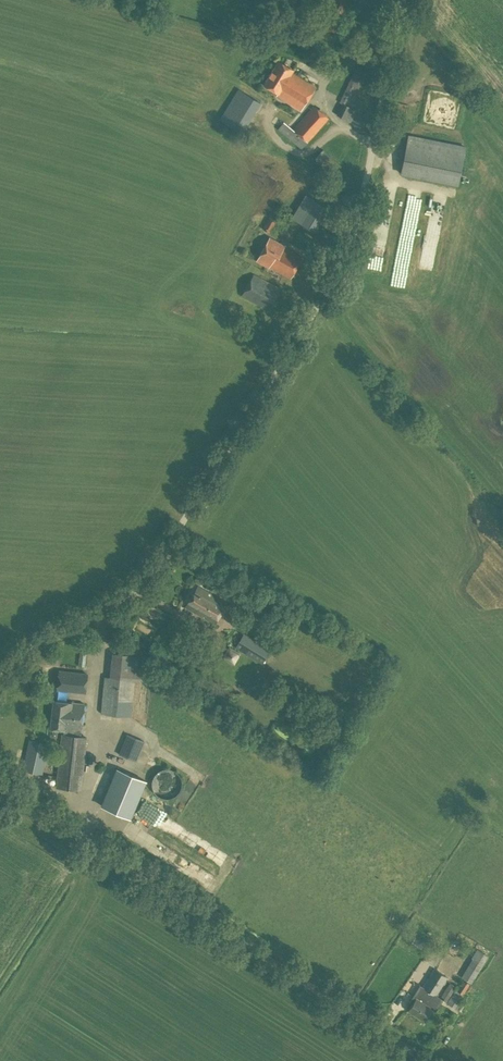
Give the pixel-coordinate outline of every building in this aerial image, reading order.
[(301,110),(315,86),(292,72),(293,69),(278,60),(263,84),(278,93),(277,95),(301,110)] [(351,121),(356,109),(350,106),(366,72),(356,67),(340,102),(342,103),(337,114),(351,121)] [(243,134),(261,102),(238,88),(219,119),(243,134)] [(301,148),(328,118),(314,105),(293,129),(284,122),(278,129),(301,148)] [(458,184),(465,146),(409,135),(401,173),(458,184)] [(334,175),(341,165),(323,149),(314,159),(334,175)] [(316,231),(329,209),(305,195),(292,217),(316,231)] [(268,219),(263,229),(269,232),(274,222),(268,219)] [(290,278),(302,257),(284,246),(285,245),(270,237),(257,260),(269,267),(269,266),(290,278)] [(203,266),(216,256),(208,246),(195,256),(203,266)] [(269,309),(281,288),(254,274),(241,295),(269,309)] [(215,588),(220,578),(213,574),(208,584),(215,588)] [(214,624),(227,603),(198,585),(185,606),(214,624)] [(262,662),(270,650),(244,633),(236,646),(262,662)] [(144,680),(147,656),(111,652),(109,676),(105,676),(101,713),(130,716),(134,679),(144,680)] [(86,691),(88,674),(59,671),(57,688),(86,691)] [(80,736),(81,731),(84,703),(54,700),(50,728),(64,729),(63,734),(62,734),(57,786),(81,788),(86,737),(80,736)] [(128,734),(119,754),(135,761),(144,741),(128,734)] [(42,773),(49,743),(29,739),(23,769),(42,773)] [(181,784),(181,783),(181,780),(180,776),(178,774),(177,772),(174,770),(171,768),(168,767),(166,767),(163,767),(160,768),(156,770),(154,772),(152,774),(150,777),(150,779),(149,783),(149,786),(150,789),(151,792),(153,794),(155,796),(158,798),(160,799),(164,799),(167,799),(170,799),(173,797),(176,795),(178,793),(180,790),(181,787),(181,784)] [(142,779),(113,768),(108,780),(137,792),(142,779)] [(185,793),(182,801),(189,804),(192,796),(185,793)] [(185,842),(191,835),(186,831),(180,839),(185,842)] [(215,864),(226,867),(228,855),(221,854),(222,849),(213,847),(211,857),(217,858),(215,864)] [(228,867),(232,872),(239,865),(235,860),(228,867)] [(213,885),(217,874),(205,870),(201,880),(213,885)] [(421,948),(424,943),(415,937),(412,942),(421,948)] [(471,983),(488,955),(477,948),(471,958),(472,958),(461,977),(471,983)] [(436,995),(448,977),(434,968),(422,986),(420,984),(409,1002),(412,1004),(408,1010),(423,1020),(431,1008),(435,1011),(442,1000),(443,999),(440,997),(436,995)] [(454,1008),(470,983),(464,979),(457,990),(455,989),(447,1003),(454,1008)] [(449,982),(440,997),(443,999),(442,1000),(446,1002),(456,986),(449,982)]
